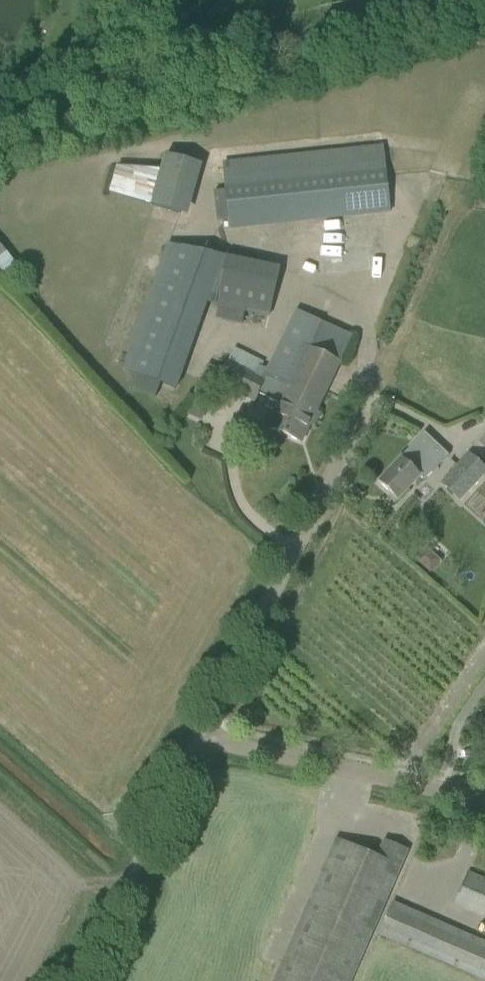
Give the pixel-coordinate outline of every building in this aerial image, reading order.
[(148,201),(183,213),(200,162),(165,150),(148,201)] [(221,169),(228,229),(388,212),(382,151),(221,169)] [(143,189),(151,191),(157,169),(118,159),(112,182),(143,189)] [(122,369),(175,389),(206,302),(269,315),(279,269),(167,244),(122,369)] [(4,278),(18,264),(0,245),(0,274),(4,278)] [(268,372),(266,376),(229,358),(221,375),(206,368),(192,397),(209,405),(220,383),(255,400),(258,392),(280,403),(269,427),(300,442),(339,361),(351,336),(296,310),(266,371),(268,372)] [(378,482),(397,500),(419,476),(423,479),(446,455),(423,434),(401,457),(400,457),(378,482)] [(459,500),(484,473),(484,469),(469,454),(441,483),(459,500)] [(406,850),(384,840),(377,857),(336,839),(274,980),(349,980),(406,850)] [(484,918),(484,881),(467,873),(454,905),(484,918)] [(484,980),(484,943),(392,903),(378,935),(484,980)]
